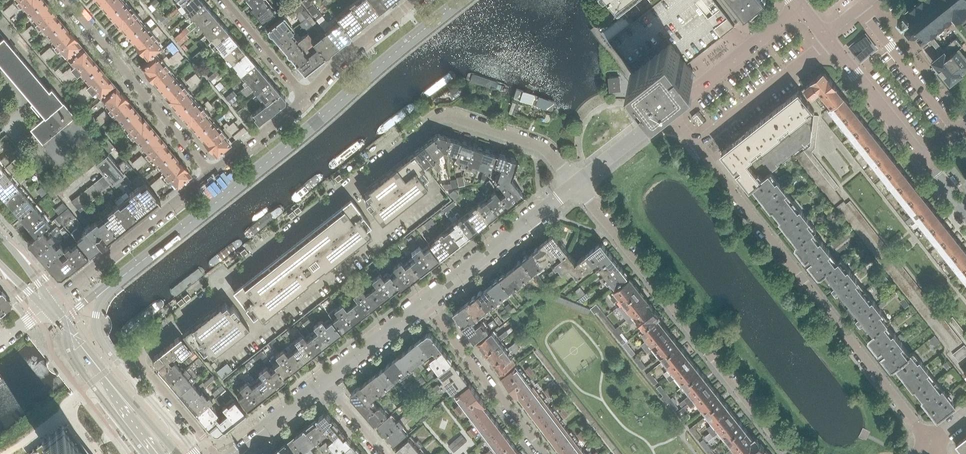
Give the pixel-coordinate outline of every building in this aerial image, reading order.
[(44,0),(22,0),(19,2),(28,13),(44,0)] [(54,11),(44,0),(28,13),(38,24),(54,11)] [(109,14),(123,2),(121,0),(104,0),(100,3),(109,14)] [(151,3),(152,4),(148,7),(152,11),(155,8),(154,7),(160,3),(158,0),(155,0),(151,3)] [(189,14),(203,2),(201,0),(185,0),(177,7),(185,17),(189,14)] [(250,5),(248,6),(261,22),(273,12),(264,0),(256,0),(250,5)] [(318,0),(303,0),(301,1),(307,8),(318,0)] [(350,6),(364,23),(378,12),(369,0),(359,0),(350,6)] [(380,0),(369,0),(378,12),(385,6),(380,0)] [(602,31),(604,33),(627,63),(633,71),(630,73),(630,74),(640,86),(643,83),(647,88),(643,91),(653,104),(694,72),(687,63),(731,28),(734,26),(714,0),(628,0),(621,6),(625,12),(604,29),(602,31)] [(744,18),(765,1),(765,0),(764,1),(763,0),(730,0),(744,18)] [(926,40),(931,36),(953,18),(955,22),(965,13),(965,0),(920,0),(905,12),(904,11),(898,16),(902,21),(903,21),(906,24),(905,25),(904,31),(908,36),(915,36),(916,36),(918,39),(917,40),(920,45),(926,40)] [(132,13),(123,2),(109,14),(118,25),(132,13)] [(194,27),(198,23),(211,12),(203,2),(189,14),(192,18),(193,18),(195,19),(186,26),(190,30),(194,27)] [(3,11),(6,14),(15,6),(12,3),(3,11)] [(306,18),(309,15),(300,3),(291,10),(301,22),(306,18)] [(8,17),(18,9),(15,6),(6,14),(8,17)] [(309,11),(316,20),(322,16),(314,6),(309,11)] [(349,34),(361,26),(364,23),(350,6),(336,18),(339,21),(349,34)] [(152,11),(160,21),(165,17),(157,7),(152,11)] [(47,36),(62,23),(55,14),(56,13),(54,11),(38,24),(47,36)] [(202,29),(205,34),(219,22),(211,12),(198,23),(194,27),(197,30),(201,26),(202,29)] [(118,25),(128,36),(142,24),(132,13),(118,25)] [(172,18),(169,15),(160,22),(163,25),(172,18)] [(311,25),(315,22),(309,15),(306,18),(311,25)] [(316,20),(325,32),(337,47),(351,36),(349,34),(339,21),(336,18),(329,24),(322,15),(316,20)] [(322,58),(324,57),(312,42),(311,41),(313,40),(305,30),(303,32),(305,34),(300,38),(293,30),(291,31),(281,18),(266,29),(277,42),(295,63),(295,64),(296,64),(297,64),(297,63),(304,71),(314,63),(314,64),(315,64),(316,64),(322,59),(322,58)] [(214,43),(228,31),(219,22),(205,34),(209,38),(210,37),(214,43)] [(57,47),(72,34),(62,23),(47,36),(57,47)] [(151,35),(142,24),(128,36),(137,47),(151,35)] [(24,36),(34,28),(31,25),(22,33),(24,36)] [(154,28),(159,34),(162,31),(157,25),(154,28)] [(177,41),(185,34),(190,30),(186,26),(173,37),(177,41)] [(34,28),(24,36),(27,39),(36,31),(34,28)] [(218,49),(222,53),(236,41),(228,31),(214,43),(210,46),(213,49),(219,48),(218,49)] [(324,57),(337,47),(325,32),(312,42),(324,57)] [(74,115),(50,87),(48,89),(2,36),(0,33),(0,64),(32,103),(30,105),(41,119),(29,128),(42,143),(42,142),(44,145),(43,145),(60,165),(92,137),(76,118),(74,119),(72,117),(74,115)] [(864,33),(848,46),(853,53),(854,53),(869,41),(870,40),(864,33)] [(66,58),(81,45),(72,34),(57,47),(66,58)] [(185,34),(177,41),(180,45),(188,37),(185,34)] [(160,47),(151,35),(137,47),(147,58),(160,47)] [(959,48),(962,45),(956,38),(942,49),(931,36),(926,40),(930,44),(932,43),(939,51),(937,53),(939,56),(932,61),(950,83),(962,74),(961,73),(965,70),(965,57),(959,48)] [(245,52),(236,41),(222,53),(226,58),(227,57),(229,60),(225,63),(228,66),(245,52)] [(869,41),(854,53),(859,59),(874,47),(869,41)] [(62,80),(90,56),(82,46),(67,59),(73,66),(67,70),(66,69),(59,76),(62,80)] [(43,58),(53,50),(50,47),(40,55),(43,58)] [(53,50),(43,58),(45,61),(55,53),(53,50)] [(167,59),(170,62),(180,53),(178,50),(167,59)] [(192,58),(195,61),(202,55),(200,51),(192,58)] [(235,69),(239,73),(253,61),(245,52),(228,66),(230,69),(234,66),(236,68),(235,69)] [(183,56),(180,53),(170,62),(172,65),(176,62),(178,64),(181,62),(179,59),(183,56)] [(141,67),(150,78),(164,66),(154,55),(141,67)] [(205,58),(202,55),(195,61),(197,64),(205,58)] [(98,65),(90,56),(62,80),(66,85),(74,78),(73,77),(79,72),(83,78),(98,65)] [(261,71),(253,61),(239,73),(243,78),(242,79),(244,81),(242,83),(244,86),(261,71)] [(106,75),(98,65),(83,78),(89,84),(83,89),(82,88),(74,94),(78,99),(106,75)] [(150,78),(159,89),(173,77),(164,66),(150,78)] [(208,77),(211,80),(219,73),(216,70),(208,77)] [(252,89),(256,93),(270,81),(261,71),(244,86),(245,86),(237,93),(239,96),(251,86),(253,88),(252,89)] [(452,72),(419,98),(424,104),(457,78),(452,72)] [(188,84),(198,76),(195,73),(185,81),(188,84)] [(219,73),(211,80),(213,84),(222,77),(219,73)] [(819,91),(816,87),(829,78),(828,77),(828,78),(824,73),(822,73),(811,82),(805,87),(812,97),(819,91)] [(99,97),(115,84),(106,75),(78,99),(82,103),(89,97),(88,95),(94,91),(99,97)] [(470,75),(467,83),(507,96),(509,87),(470,75)] [(198,76),(188,84),(191,88),(200,79),(198,76)] [(609,86),(609,90),(620,89),(620,85),(619,85),(618,76),(609,77),(610,85),(609,86)] [(169,100),(183,88),(173,77),(159,89),(169,100)] [(829,78),(816,87),(819,91),(823,96),(829,103),(831,105),(842,96),(841,94),(835,88),(836,87),(829,78)] [(224,86),(219,81),(215,86),(219,90),(224,86)] [(279,92),(270,81),(256,93),(260,98),(260,97),(265,102),(279,92)] [(452,89),(457,95),(464,90),(459,84),(452,89)] [(101,98),(110,109),(125,96),(115,85),(101,98)] [(812,97),(805,87),(799,92),(806,101),(812,97)] [(169,100),(178,111),(192,99),(183,88),(169,100)] [(516,89),(513,97),(552,111),(555,102),(516,89)] [(227,101),(236,94),(233,90),(224,97),(227,101)] [(806,101),(799,92),(798,91),(730,145),(721,152),(735,170),(811,106),(806,101)] [(284,98),(279,92),(265,102),(252,112),(254,116),(253,117),(258,123),(284,102),(284,98)] [(236,94),(227,101),(230,104),(238,98),(236,94)] [(119,120),(134,107),(125,96),(110,109),(119,120)] [(828,108),(838,122),(853,110),(842,96),(831,105),(828,108)] [(178,111),(187,123),(201,110),(192,99),(178,111)] [(237,111),(244,120),(252,114),(251,113),(252,112),(246,105),(237,111)] [(753,186),(769,173),(768,172),(809,140),(813,110),(811,106),(735,170),(737,173),(749,188),(750,188),(753,186)] [(119,120),(129,131),(144,118),(142,115),(142,116),(134,107),(119,120)] [(97,122),(107,114),(104,110),(94,119),(97,122)] [(187,123),(196,134),(211,121),(201,110),(187,123)] [(853,110),(838,122),(849,135),(864,124),(853,110)] [(704,122),(705,121),(700,116),(697,113),(691,118),(699,128),(703,125),(705,123),(704,122)] [(107,114),(97,122),(100,125),(110,117),(107,114)] [(818,116),(813,115),(810,141),(795,152),(834,204),(842,198),(835,189),(839,187),(812,154),(812,151),(814,149),(818,116)] [(138,142),(154,129),(144,118),(129,131),(138,142)] [(196,134),(205,144),(220,132),(211,121),(196,134)] [(226,122),(223,125),(230,134),(238,127),(233,121),(228,125),(226,122)] [(864,124),(849,135),(860,149),(875,137),(864,124)] [(242,126),(231,135),(234,139),(245,130),(242,126)] [(138,142),(148,153),(163,140),(154,129),(138,142)] [(113,141),(116,144),(125,135),(122,132),(113,141)] [(230,144),(229,143),(220,132),(205,144),(211,151),(211,150),(216,155),(230,144)] [(454,160),(455,159),(460,143),(458,142),(458,141),(437,133),(432,137),(442,150),(443,150),(451,153),(449,159),(454,160)] [(119,147),(128,138),(125,135),(116,144),(119,147)] [(437,155),(442,150),(432,137),(413,152),(423,165),(429,161),(431,163),(433,161),(436,165),(434,167),(437,170),(440,168),(437,164),(439,162),(437,158),(438,156),(437,155)] [(875,137),(860,149),(871,163),(886,151),(875,137)] [(9,139),(4,144),(11,151),(16,146),(9,139)] [(111,182),(123,173),(130,166),(108,139),(88,156),(94,163),(95,162),(111,182)] [(165,144),(166,143),(163,140),(148,153),(157,164),(172,152),(165,144)] [(471,146),(460,143),(455,159),(461,161),(460,163),(462,164),(461,168),(464,169),(471,146)] [(478,166),(483,150),(471,146),(464,169),(475,173),(478,166)] [(494,154),(483,150),(478,166),(484,169),(484,171),(488,172),(494,154)] [(886,151),(871,163),(882,177),(897,165),(886,151)] [(181,163),(172,152),(157,164),(167,175),(181,163)] [(369,191),(364,194),(368,199),(365,202),(381,222),(427,186),(417,174),(422,170),(420,167),(423,165),(413,152),(367,188),(369,191)] [(496,155),(493,165),(500,167),(495,182),(504,193),(499,198),(505,206),(506,207),(523,194),(510,178),(516,160),(497,153),(496,155)] [(131,163),(134,166),(144,157),(141,154),(131,163)] [(2,167),(9,161),(4,156),(0,159),(0,169),(2,167)] [(83,161),(89,168),(94,164),(88,157),(83,161)] [(137,169),(146,160),(144,157),(134,166),(137,169)] [(79,164),(84,172),(89,168),(83,161),(79,164)] [(449,180),(445,162),(442,162),(442,172),(445,184),(441,184),(445,189),(451,188),(449,180)] [(190,175),(186,169),(187,169),(181,163),(167,175),(177,186),(190,175)] [(74,168),(80,175),(84,172),(79,164),(74,168)] [(897,165),(882,177),(893,190),(908,179),(897,165)] [(18,186),(2,167),(0,169),(0,195),(3,198),(18,186)] [(69,172),(75,179),(80,175),(74,168),(69,172)] [(65,176),(70,183),(75,179),(69,172),(65,176)] [(123,173),(121,175),(128,183),(130,181),(123,173)] [(775,213),(790,201),(784,193),(787,191),(777,179),(775,181),(769,173),(753,186),(775,213)] [(110,183),(103,175),(97,180),(103,188),(110,183)] [(60,179),(66,187),(70,183),(65,176),(60,179)] [(150,185),(153,188),(162,179),(160,176),(150,185)] [(116,187),(125,180),(122,177),(113,184),(116,187)] [(55,183),(61,190),(66,187),(60,179),(55,183)] [(155,191),(165,182),(162,179),(153,188),(155,191)] [(456,179),(449,180),(451,188),(457,187),(456,179)] [(908,179),(893,190),(904,204),(919,192),(908,179)] [(103,188),(97,180),(90,185),(98,195),(101,193),(100,191),(103,188)] [(50,187),(56,194),(61,190),(55,183),(50,187)] [(138,186),(132,191),(148,210),(160,200),(159,199),(146,183),(140,188),(138,186)] [(98,195),(90,185),(84,191),(92,200),(98,195)] [(109,185),(100,192),(101,193),(100,193),(104,198),(108,194),(105,191),(110,187),(109,185)] [(3,198),(19,217),(33,205),(18,186),(3,198)] [(54,198),(57,196),(50,187),(46,189),(54,198)] [(454,190),(449,194),(454,200),(459,196),(454,190)] [(92,200),(84,191),(77,196),(84,204),(88,200),(90,202),(92,200)] [(129,197),(123,201),(137,218),(148,210),(132,191),(127,195),(129,197)] [(491,196),(485,200),(496,214),(505,206),(499,198),(493,191),(489,194),(491,196)] [(919,192),(904,204),(915,218),(930,206),(919,192)] [(84,204),(77,196),(71,201),(77,209),(84,204)] [(111,207),(127,226),(137,218),(123,201),(120,197),(115,201),(117,203),(111,207)] [(472,211),(466,215),(477,228),(486,221),(474,206),(476,204),(469,197),(466,199),(472,207),(470,209),(472,211)] [(261,318),(307,282),(306,280),(323,267),(324,268),(370,232),(365,227),(370,223),(352,200),(350,198),(295,241),(287,247),(232,290),(234,293),(252,316),(257,312),(261,318)] [(486,221),(496,214),(485,200),(479,204),(478,203),(476,204),(474,206),(486,221)] [(962,342),(850,200),(846,204),(843,201),(836,207),(950,351),(962,342)] [(798,242),(811,232),(813,230),(807,222),(809,220),(800,208),(797,210),(790,201),(775,213),(798,242)] [(62,202),(54,209),(57,214),(66,207),(62,202)] [(449,204),(443,209),(445,212),(446,211),(448,213),(450,216),(451,217),(455,215),(450,208),(451,207),(449,204)] [(34,235),(40,230),(49,223),(33,205),(19,217),(34,235)] [(930,206),(915,218),(926,231),(941,220),(930,206)] [(81,207),(78,209),(85,218),(89,215),(81,207)] [(104,209),(98,213),(100,216),(102,218),(103,218),(116,234),(127,226),(111,207),(106,212),(104,209)] [(57,216),(61,222),(64,225),(74,216),(67,208),(57,216)] [(467,236),(477,228),(466,215),(461,219),(456,213),(455,215),(458,219),(455,221),(467,236)] [(454,225),(448,230),(458,243),(467,236),(455,221),(458,219),(455,215),(451,217),(450,216),(448,217),(454,225)] [(58,225),(61,222),(57,216),(53,219),(58,225)] [(96,220),(89,225),(105,244),(116,234),(103,218),(102,218),(100,216),(96,220)] [(448,251),(458,243),(448,230),(442,234),(429,219),(428,221),(438,234),(436,235),(448,251)] [(941,220),(926,231),(937,245),(951,234),(941,220)] [(439,258),(448,251),(436,235),(438,234),(428,221),(424,223),(429,229),(434,236),(432,238),(434,240),(429,244),(439,258)] [(76,228),(70,233),(76,240),(82,247),(89,255),(90,255),(91,255),(94,252),(94,251),(100,246),(100,247),(101,247),(105,244),(89,225),(85,228),(84,228),(85,229),(80,233),(76,228)] [(29,246),(35,253),(50,241),(53,238),(55,236),(58,232),(60,230),(57,226),(49,233),(46,236),(40,230),(34,235),(26,242),(27,243),(27,244),(28,245),(29,246)] [(838,260),(835,262),(828,253),(830,252),(820,239),(818,241),(811,232),(798,242),(796,244),(795,246),(818,275),(821,275),(822,274),(839,261),(838,260)] [(558,253),(562,257),(568,252),(554,234),(547,239),(548,239),(544,242),(555,255),(558,253)] [(947,258),(947,259),(962,247),(951,234),(937,245),(940,250),(935,254),(941,262),(947,258)] [(241,237),(208,263),(214,270),(246,244),(241,237)] [(44,264),(61,249),(62,248),(58,243),(55,247),(50,241),(35,253),(36,255),(37,255),(39,258),(40,259),(44,264)] [(544,242),(533,250),(544,264),(555,255),(544,242)] [(596,263),(599,260),(609,252),(601,242),(587,253),(596,263)] [(63,250),(76,265),(87,256),(76,243),(70,248),(67,246),(63,250)] [(428,267),(438,259),(427,246),(421,251),(417,246),(414,249),(428,267)] [(965,267),(965,252),(962,247),(947,259),(951,263),(946,268),(952,276),(957,272),(958,273),(965,267)] [(57,276),(59,279),(61,277),(62,277),(66,274),(72,269),(76,265),(63,250),(61,249),(44,264),(56,276),(57,276)] [(414,256),(408,261),(418,274),(428,267),(414,249),(411,251),(410,252),(414,256)] [(532,273),(544,264),(533,250),(522,259),(532,273)] [(576,262),(568,252),(562,257),(553,265),(555,268),(558,266),(563,273),(569,267),(576,262)] [(602,274),(604,277),(619,265),(609,252),(599,260),(602,265),(599,267),(604,273),(602,274)] [(587,253),(576,262),(569,267),(577,277),(596,263),(587,253)] [(522,259),(511,268),(521,282),(519,283),(524,289),(527,287),(522,281),(532,273),(522,259)] [(399,261),(395,264),(409,282),(418,274),(408,261),(402,265),(399,261)] [(846,304),(862,290),(856,282),(858,280),(848,268),(846,270),(839,261),(822,274),(846,304)] [(409,282),(395,264),(391,267),(395,271),(389,275),(398,287),(400,289),(409,282)] [(619,265),(604,277),(596,283),(599,286),(606,280),(608,282),(610,281),(614,287),(628,276),(619,265)] [(201,267),(169,293),(175,300),(207,275),(201,267)] [(519,283),(521,282),(511,268),(500,277),(510,290),(519,283)] [(375,276),(374,276),(388,294),(398,287),(389,275),(387,273),(381,277),(378,274),(375,276)] [(538,275),(535,276),(543,286),(545,284),(538,275)] [(379,301),(388,294),(374,276),(371,279),(374,283),(368,288),(379,301)] [(500,277),(488,286),(499,299),(497,301),(502,307),(505,305),(500,298),(510,290),(500,277)] [(886,277),(882,279),(888,287),(892,285),(886,277)] [(639,290),(629,278),(614,289),(617,293),(611,297),(614,302),(618,299),(618,298),(620,296),(624,301),(639,290)] [(487,308),(497,301),(499,299),(488,286),(477,295),(487,308)] [(944,306),(929,286),(925,290),(940,309),(944,306)] [(359,289),(356,291),(370,309),(379,301),(368,288),(363,292),(359,289)] [(9,305),(9,301),(1,290),(0,291),(0,312),(9,305)] [(623,316),(626,320),(648,302),(639,290),(624,301),(631,311),(629,312),(629,311),(623,316)] [(870,335),(884,325),(887,322),(880,313),(882,311),(873,299),(871,301),(862,290),(846,304),(870,335)] [(355,298),(349,303),(360,316),(370,309),(356,291),(352,294),(355,298)] [(587,292),(577,300),(582,302),(590,296),(587,292)] [(333,295),(330,297),(351,324),(360,316),(349,303),(343,307),(333,295)] [(477,295),(465,304),(475,318),(487,308),(477,295)] [(334,308),(333,309),(336,313),(331,317),(341,331),(351,324),(330,297),(327,299),(334,308)] [(904,298),(899,301),(905,308),(909,304),(904,298)] [(648,302),(626,320),(630,324),(635,319),(634,318),(636,317),(644,327),(641,329),(641,330),(656,318),(659,316),(648,302)] [(182,334),(192,347),(195,344),(198,347),(202,343),(211,355),(248,326),(232,306),(229,308),(225,304),(221,307),(219,305),(182,334)] [(455,314),(464,327),(475,318),(465,304),(462,307),(461,306),(455,311),(455,314)] [(616,328),(596,304),(590,308),(594,313),(596,312),(612,331),(616,328)] [(305,325),(310,321),(306,316),(300,320),(305,325)] [(964,331),(952,316),(948,319),(960,335),(964,331)] [(479,323),(475,318),(464,327),(475,341),(496,324),(492,319),(487,324),(483,320),(479,323)] [(644,348),(666,331),(656,318),(641,330),(648,339),(647,340),(646,340),(641,344),(644,348)] [(320,319),(316,322),(330,340),(340,332),(329,319),(323,324),(320,319)] [(330,340),(316,322),(312,325),(315,329),(310,334),(321,347),(330,340)] [(893,368),(895,366),(908,356),(901,346),(903,345),(893,332),(891,334),(884,325),(870,335),(868,336),(868,339),(891,368),(893,368)] [(621,343),(625,340),(626,339),(622,334),(623,333),(618,326),(616,328),(612,331),(621,343)] [(492,331),(477,342),(484,351),(513,330),(511,327),(497,337),(492,331)] [(293,332),(297,337),(311,355),(321,347),(310,334),(305,338),(301,334),(297,329),(293,332)] [(654,346),(660,355),(664,360),(679,348),(675,343),(666,331),(644,348),(647,352),(653,348),(652,347),(654,346)] [(434,350),(437,354),(443,349),(431,333),(428,333),(418,340),(429,354),(434,350)] [(190,348),(180,337),(180,336),(169,344),(175,352),(180,357),(186,352),(190,356),(194,353),(190,348)] [(302,362),(311,355),(297,337),(293,340),(296,344),(291,348),(302,362)] [(283,349),(274,338),(270,341),(279,352),(283,349)] [(418,340),(407,349),(418,363),(416,364),(420,370),(424,368),(419,361),(429,354),(418,340)] [(625,340),(621,343),(631,356),(635,353),(625,340)] [(485,353),(493,363),(518,344),(516,342),(506,349),(500,342),(485,353)] [(152,362),(160,371),(170,363),(167,359),(175,352),(169,344),(163,349),(163,350),(153,358),(152,362)] [(518,344),(493,363),(501,373),(515,362),(510,355),(520,347),(518,344)] [(964,345),(952,354),(958,362),(965,356),(965,347),(964,345)] [(283,349),(279,352),(292,369),(302,362),(291,348),(286,353),(283,349)] [(679,348),(664,360),(671,368),(669,370),(669,369),(663,373),(666,377),(689,360),(679,348)] [(416,364),(418,363),(407,349),(396,358),(406,371),(404,373),(409,379),(412,377),(408,370),(416,364)] [(452,361),(443,349),(437,354),(430,359),(436,367),(427,373),(428,375),(425,377),(427,380),(452,361)] [(253,358),(256,360),(257,362),(266,356),(262,351),(253,358)] [(283,377),(292,369),(279,352),(275,355),(278,359),(273,363),(283,377)] [(918,396),(934,383),(927,374),(929,372),(920,360),(917,362),(911,354),(908,356),(895,366),(918,396)] [(641,360),(638,356),(634,359),(642,369),(646,366),(641,360)] [(396,358),(384,367),(395,381),(404,373),(406,371),(396,358)] [(689,360),(666,377),(670,381),(675,377),(674,376),(676,375),(684,385),(699,373),(689,360)] [(160,372),(169,382),(183,370),(180,366),(178,368),(173,361),(170,364),(170,363),(160,371),(161,372),(160,372)] [(946,362),(943,364),(948,370),(951,368),(946,362)] [(227,363),(216,371),(221,377),(232,369),(227,363)] [(265,366),(262,369),(276,386),(285,379),(283,377),(273,363),(272,363),(274,366),(268,370),(265,366)] [(452,393),(467,383),(452,363),(438,374),(443,382),(441,382),(439,384),(433,388),(435,391),(437,390),(442,387),(444,390),(446,388),(447,386),(452,393)] [(517,398),(519,396),(531,387),(515,365),(501,376),(517,398)] [(169,382),(177,392),(190,382),(197,376),(188,366),(183,370),(169,382)] [(385,388),(395,381),(384,367),(373,376),(384,389),(382,391),(387,397),(390,394),(385,388)] [(266,394),(276,386),(262,369),(257,372),(261,376),(255,380),(266,394)] [(658,382),(650,371),(646,374),(654,385),(658,382)] [(233,373),(224,380),(227,384),(236,377),(233,373)] [(687,403),(709,386),(699,373),(684,385),(692,394),(690,396),(689,395),(684,399),(687,403)] [(205,386),(215,378),(212,375),(203,383),(205,386)] [(373,376),(362,385),(372,398),(382,391),(384,389),(373,376)] [(422,377),(415,382),(418,387),(425,382),(422,377)] [(247,381),(243,384),(257,401),(266,394),(255,380),(250,385),(247,381)] [(410,380),(404,385),(408,389),(413,385),(410,380)] [(186,402),(201,390),(197,386),(196,388),(190,382),(177,392),(186,402)] [(955,406),(942,389),(940,391),(934,383),(918,396),(937,420),(955,406)] [(257,401),(243,384),(238,387),(241,391),(236,395),(247,409),(257,401)] [(472,416),(484,407),(486,406),(469,384),(455,395),(472,416)] [(361,408),(372,398),(362,385),(361,385),(351,392),(351,396),(361,408)] [(664,401),(669,396),(660,385),(657,388),(663,396),(661,397),(664,401)] [(519,396),(536,418),(549,407),(533,386),(531,387),(519,396)] [(697,401),(704,409),(705,412),(707,414),(722,403),(720,400),(718,398),(709,386),(687,403),(690,407),(696,403),(695,402),(697,401)] [(206,396),(201,390),(186,402),(195,413),(211,399),(207,395),(206,396)] [(425,394),(420,398),(425,404),(429,400),(425,394)] [(375,424),(376,423),(388,413),(384,409),(390,403),(394,407),(397,405),(389,396),(380,405),(378,406),(377,405),(375,406),(377,408),(370,413),(369,412),(366,414),(375,424)] [(669,396),(664,401),(666,404),(668,403),(675,411),(678,408),(669,396)] [(361,408),(366,414),(369,412),(370,413),(377,408),(375,406),(374,407),(371,404),(375,402),(372,398),(361,408)] [(204,423),(206,425),(216,417),(214,415),(217,413),(208,402),(211,400),(211,399),(195,413),(204,423)] [(222,407),(227,413),(234,421),(244,412),(233,400),(227,405),(226,404),(222,407)] [(709,432),(732,415),(722,403),(707,414),(714,423),(712,425),(712,424),(707,428),(709,432)] [(440,404),(432,411),(453,435),(461,428),(440,404)] [(684,406),(676,412),(685,424),(689,421),(684,414),(688,412),(684,406)] [(470,417),(486,439),(500,428),(484,407),(472,416),(470,417)] [(552,440),(566,429),(549,407),(536,418),(552,440)] [(407,418),(409,420),(416,415),(414,412),(407,418)] [(227,413),(218,419),(225,428),(227,425),(227,426),(234,421),(227,413)] [(324,414),(306,428),(316,442),(324,436),(337,425),(327,414),(324,414)] [(377,425),(387,435),(407,418),(404,415),(397,421),(390,414),(377,425)] [(732,415),(709,432),(712,436),(718,432),(718,431),(719,430),(726,439),(741,427),(732,415)] [(217,434),(225,428),(218,419),(216,417),(206,425),(213,433),(217,434)] [(407,418),(387,435),(395,445),(408,434),(401,427),(409,421),(409,420),(407,418)] [(25,453),(26,453),(83,453),(61,425),(25,453)] [(342,432),(337,425),(324,436),(325,437),(327,435),(332,440),(342,432)] [(701,436),(693,426),(689,429),(697,439),(701,436)] [(755,437),(753,435),(750,438),(741,427),(726,439),(734,448),(732,449),(732,448),(726,453),(727,453),(732,453),(755,437)] [(312,445),(316,442),(306,428),(294,437),(306,450),(309,453),(316,453),(311,448),(312,445)] [(500,428),(486,439),(498,453),(511,453),(517,450),(500,428)] [(563,453),(578,453),(582,450),(566,429),(552,440),(563,453)] [(352,443),(342,432),(332,440),(329,443),(331,444),(329,445),(326,442),(320,447),(324,452),(322,453),(323,453),(328,453),(331,452),(330,451),(333,448),(332,447),(332,446),(336,450),(332,453),(338,453),(352,443)] [(466,441),(461,434),(448,445),(454,452),(466,441)] [(956,443),(964,453),(965,453),(965,435),(956,443)] [(306,450),(294,437),(273,453),(309,453),(306,450)] [(401,453),(412,453),(419,448),(418,448),(422,445),(418,440),(414,443),(409,437),(396,448),(401,453)] [(732,453),(741,453),(740,453),(742,452),(744,453),(759,453),(764,450),(755,437),(732,453)] [(708,453),(712,451),(703,440),(700,443),(708,453)] [(360,453),(353,445),(342,453),(360,453)]
